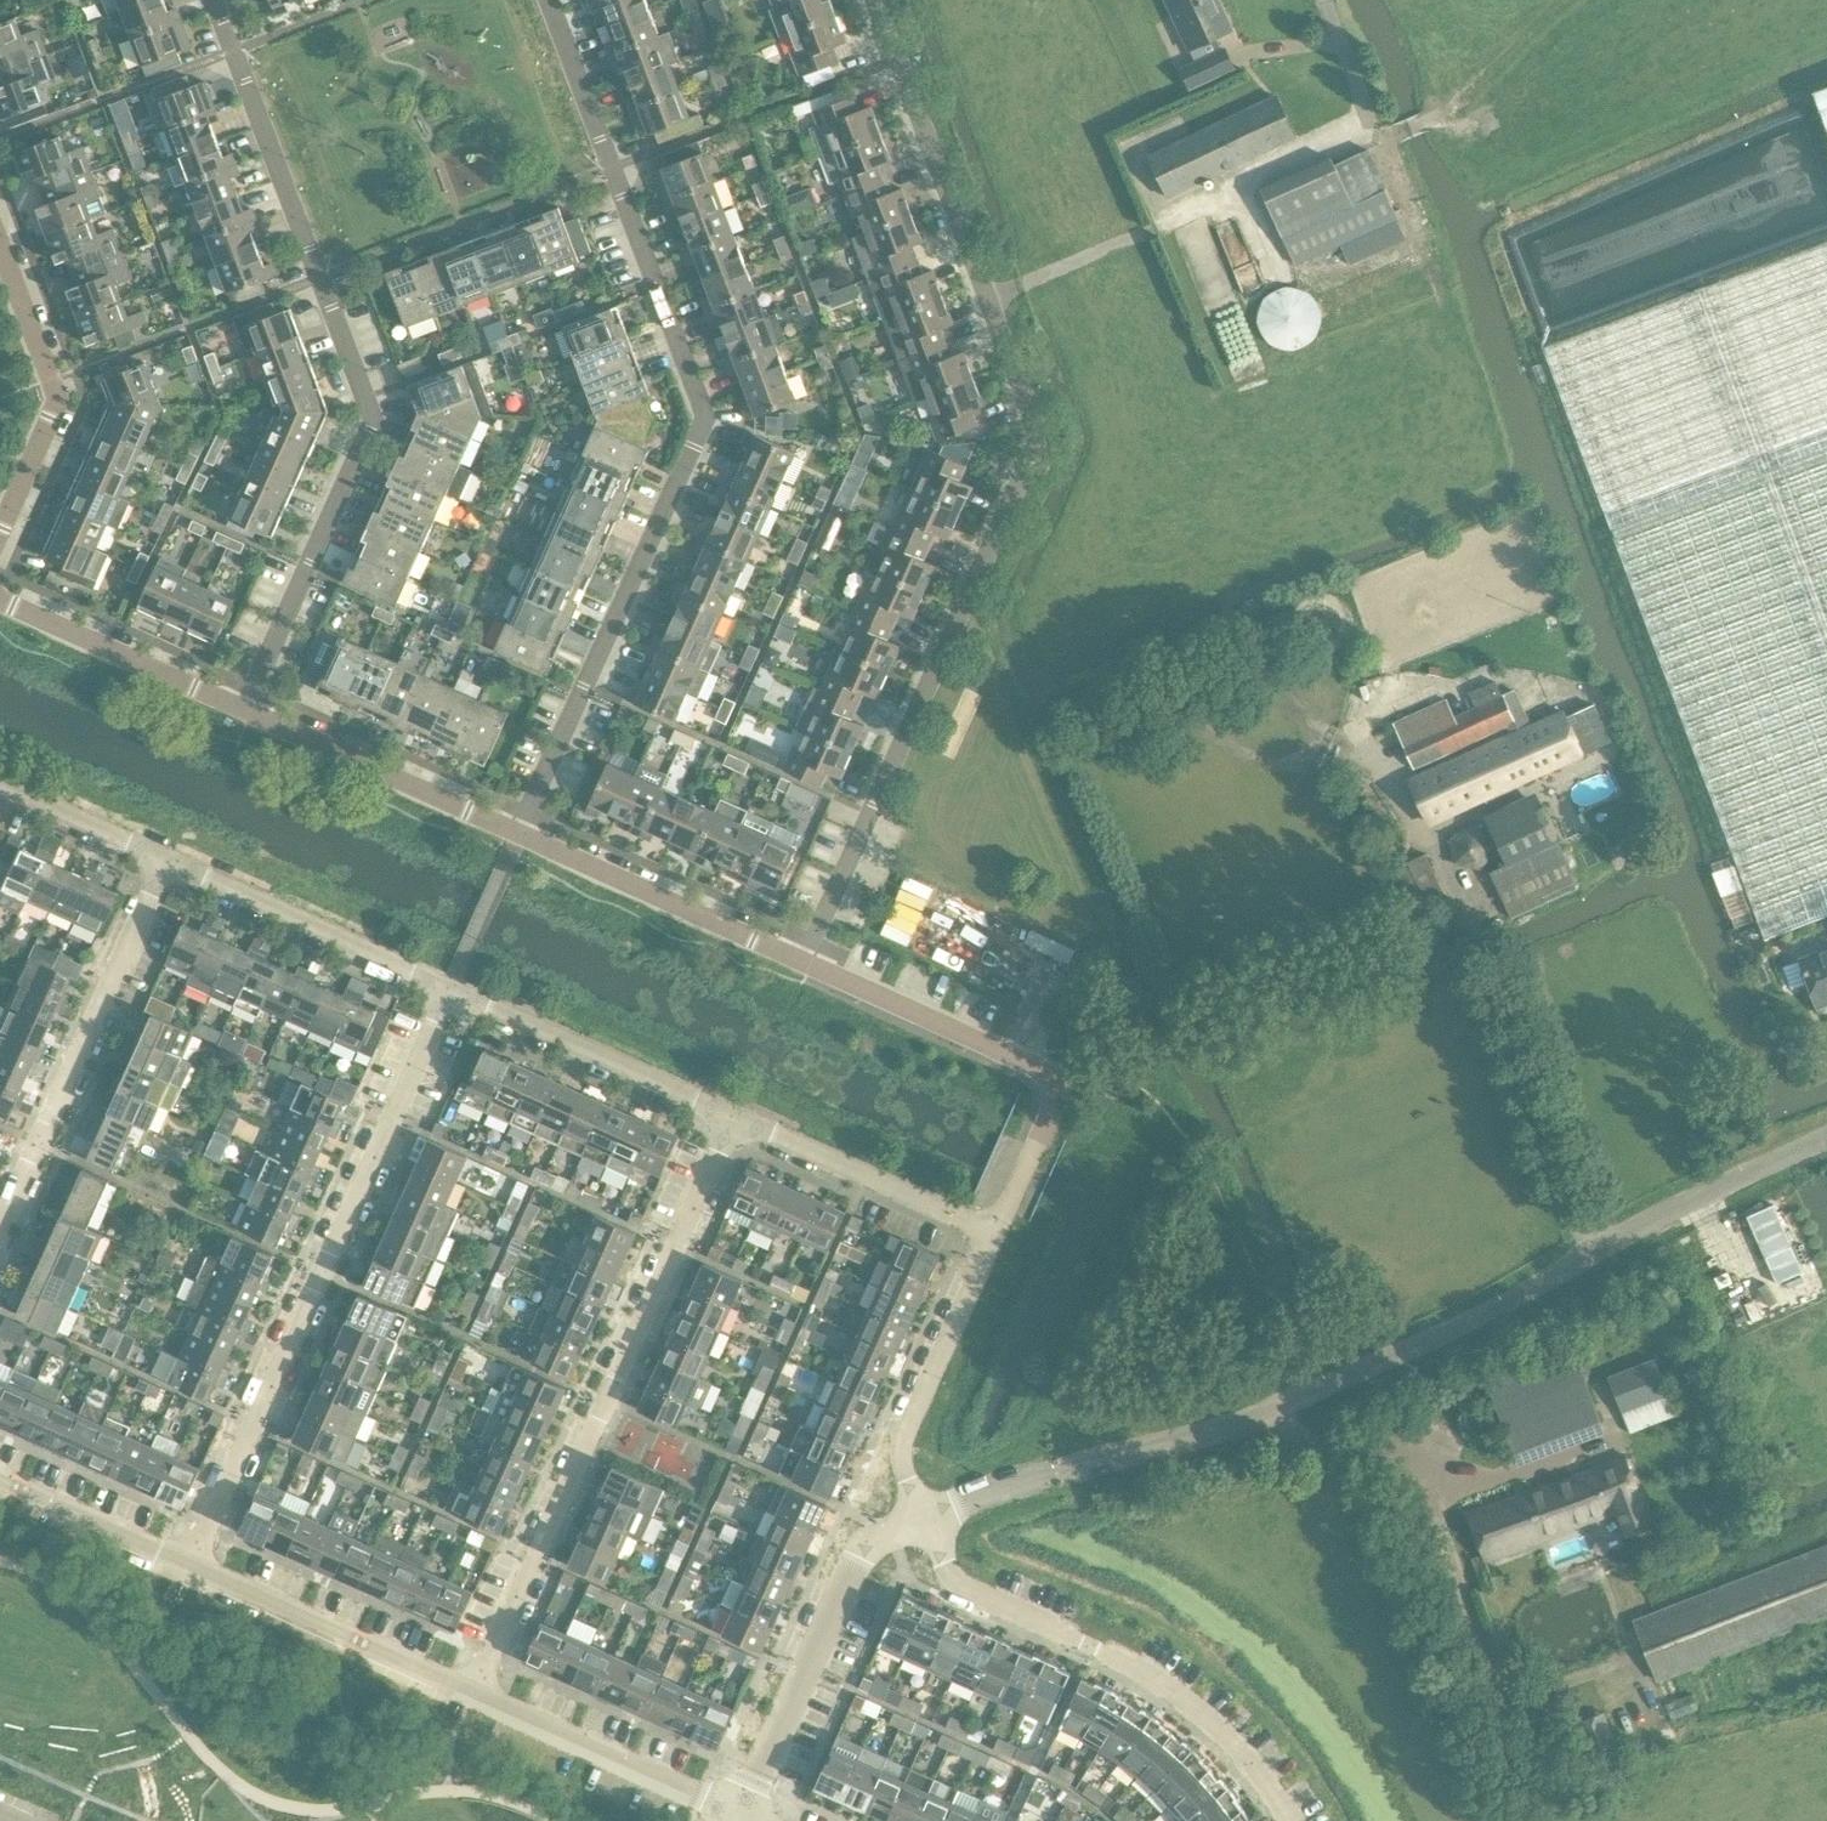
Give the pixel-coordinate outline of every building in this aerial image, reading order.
[(70,9),(81,5),(79,0),(67,0),(70,9)] [(122,9),(146,0),(118,0),(122,9)] [(122,9),(132,37),(181,18),(179,13),(176,14),(174,8),(168,11),(164,0),(146,0),(122,9)] [(285,2),(290,0),(271,0),(276,15),(283,13),(282,10),(288,8),(285,2)] [(603,6),(609,23),(648,9),(645,0),(590,0),(592,4),(594,3),(597,9),(603,6)] [(722,0),(708,0),(704,2),(716,32),(732,26),(722,0)] [(790,32),(836,15),(831,0),(772,0),(775,8),(770,9),(780,36),(790,32)] [(1189,50),(1191,49),(1197,62),(1181,69),(1190,88),(1234,68),(1225,49),(1221,51),(1215,37),(1232,30),(1218,0),(1166,0),(1189,50)] [(688,12),(692,24),(703,20),(699,8),(688,12)] [(612,47),(609,48),(611,53),(658,36),(648,9),(609,23),(616,39),(610,41),(612,47)] [(836,15),(790,32),(797,49),(791,51),(801,76),(839,62),(833,47),(846,42),(836,15)] [(0,24),(0,72),(1,71),(46,53),(37,29),(21,35),(15,18),(0,24)] [(180,24),(183,24),(181,18),(132,37),(143,65),(147,76),(182,62),(178,52),(192,47),(191,44),(188,45),(180,24)] [(696,34),(707,30),(703,20),(692,24),(696,34)] [(669,32),(658,36),(611,53),(614,58),(616,57),(618,63),(621,62),(627,78),(669,63),(679,59),(669,32)] [(101,48),(97,38),(86,42),(90,52),(101,48)] [(105,59),(101,48),(90,52),(94,63),(105,59)] [(0,72),(0,110),(3,118),(46,101),(40,84),(56,78),(46,53),(1,71),(0,72)] [(719,62),(708,66),(712,78),(723,74),(719,62)] [(630,108),(679,91),(669,63),(627,78),(635,97),(629,99),(630,102),(628,103),(630,108)] [(712,78),(716,88),(727,84),(723,74),(712,78)] [(151,89),(155,99),(166,128),(215,109),(213,104),(211,105),(203,84),(206,83),(205,81),(191,86),(187,75),(151,89)] [(1812,91),(1826,132),(1826,86),(1812,91)] [(704,127),(699,114),(689,118),(679,91),(630,108),(632,113),(634,112),(642,134),(640,135),(641,137),(654,132),(659,144),(704,127)] [(814,110),(822,134),(814,137),(821,156),(881,133),(871,106),(857,111),(852,96),(814,110)] [(1148,155),(1167,197),(1296,136),(1276,96),(1148,155)] [(122,99),(109,104),(113,112),(125,108),(122,99)] [(33,120),(49,114),(48,109),(31,115),(33,120)] [(215,116),(217,115),(215,109),(166,128),(176,155),(217,140),(211,123),(217,121),(215,116)] [(131,129),(120,133),(124,143),(135,139),(131,129)] [(831,181),(839,178),(845,193),(883,179),(878,166),(891,161),(881,133),(821,156),(831,181)] [(59,136),(16,152),(27,180),(34,178),(39,191),(45,189),(91,171),(82,146),(66,153),(59,136)] [(139,150),(135,139),(124,143),(129,155),(139,150)] [(180,163),(168,168),(175,187),(236,164),(234,158),(231,159),(229,154),(223,156),(217,140),(176,155),(180,163)] [(665,193),(663,194),(664,199),(713,181),(698,141),(663,154),(667,166),(654,171),(655,174),(658,173),(665,193)] [(1349,264),(1407,239),(1368,149),(1333,164),(1330,157),(1260,188),(1282,235),(1295,264),(1340,244),(1349,264)] [(743,158),(747,169),(758,165),(754,154),(743,158)] [(175,187),(187,182),(197,209),(237,194),(231,178),(237,176),(235,170),(238,169),(236,164),(175,187)] [(45,189),(39,191),(44,205),(37,208),(47,235),(91,218),(84,202),(100,196),(91,171),(45,189)] [(902,188),(889,193),(883,179),(845,193),(854,217),(860,215),(866,232),(912,215),(902,188)] [(684,223),(724,208),(713,181),(664,199),(666,205),(669,204),(671,210),(678,207),(684,223)] [(764,181),(753,185),(757,196),(768,191),(764,181)] [(156,194),(152,183),(141,187),(145,198),(156,194)] [(810,188),(781,199),(786,215),(816,204),(810,188)] [(761,207),(772,202),(768,191),(757,196),(761,207)] [(160,205),(156,194),(145,198),(149,209),(160,205)] [(237,194),(197,209),(207,237),(256,218),(254,213),(252,214),(250,208),(243,210),(237,194)] [(578,217),(565,223),(559,207),(529,218),(550,273),(580,261),(578,257),(592,251),(578,217)] [(685,254),(734,235),(724,208),(684,223),(690,240),(684,242),(686,248),(683,249),(685,254)] [(875,274),(867,277),(868,278),(914,261),(909,247),(922,242),(912,215),(866,232),(873,250),(867,252),(875,274)] [(91,218),(47,235),(58,262),(65,259),(70,273),(76,270),(122,253),(113,228),(98,234),(91,218)] [(256,218),(207,237),(218,264),(258,249),(252,233),(258,230),(256,225),(258,224),(256,218)] [(550,273),(529,218),(500,229),(521,284),(550,273)] [(521,284),(500,229),(472,240),(492,294),(521,284)] [(704,278),(744,263),(734,235),(685,254),(687,260),(690,258),(692,264),(698,262),(704,278)] [(788,246),(784,236),(773,240),(777,250),(788,246)] [(162,242),(166,252),(176,248),(172,238),(162,242)] [(800,244),(804,256),(819,250),(814,238),(800,244)] [(492,294),(472,240),(443,250),(464,305),(492,294)] [(1544,347),(1765,937),(1826,914),(1826,240),(1544,347)] [(793,257),(788,246),(777,250),(782,262),(793,257)] [(170,264),(181,260),(176,248),(166,252),(170,264)] [(270,263),(264,265),(258,249),(218,264),(229,293),(278,274),(275,268),(273,268),(270,263)] [(464,305),(443,250),(414,261),(435,316),(464,305)] [(76,270),(70,273),(75,287),(68,289),(78,316),(122,300),(115,284),(131,278),(122,253),(76,270)] [(385,272),(406,327),(435,316),(414,261),(385,272)] [(933,270),(919,275),(914,261),(868,278),(883,319),(943,297),(933,270)] [(706,309),(755,290),(744,263),(704,278),(711,294),(704,297),(706,302),(704,303),(706,309)] [(187,276),(176,280),(180,291),(191,287),(187,276)] [(831,291),(825,276),(810,281),(816,297),(831,291)] [(170,282),(150,290),(154,300),(174,293),(170,282)] [(725,332),(765,317),(755,290),(706,309),(708,314),(710,313),(713,319),(719,316),(725,332)] [(809,301),(805,290),(794,294),(798,305),(809,301)] [(940,329),(953,324),(943,297),(883,319),(898,360),(945,342),(940,329)] [(144,310),(128,316),(122,300),(78,316),(88,344),(114,334),(118,345),(136,338),(132,327),(148,321),(144,310)] [(586,310),(582,300),(563,308),(567,318),(586,310)] [(803,316),(813,311),(809,301),(798,305),(803,316)] [(272,302),(233,317),(247,355),(256,352),(300,335),(290,308),(277,313),(272,302)] [(617,306),(562,327),(573,355),(628,335),(617,306)] [(553,312),(557,322),(567,318),(563,308),(553,312)] [(777,313),(765,318),(765,317),(725,332),(731,349),(725,351),(727,357),(725,358),(726,363),(775,344),(776,345),(787,341),(777,313)] [(532,338),(527,328),(508,336),(512,346),(532,338)] [(300,335),(256,352),(266,377),(310,361),(300,335)] [(628,335),(573,355),(584,384),(639,363),(628,335)] [(490,344),(493,353),(512,346),(508,336),(490,344)] [(963,351),(950,356),(945,342),(898,360),(914,401),(974,378),(963,351)] [(733,373),(740,371),(746,387),(786,372),(776,345),(775,344),(726,363),(728,369),(731,368),(733,373)] [(183,348),(188,363),(198,359),(192,345),(183,348)] [(826,345),(815,349),(818,359),(830,355),(826,345)] [(493,353),(497,363),(515,355),(512,346),(493,353)] [(462,357),(458,347),(448,351),(452,361),(462,357)] [(220,365),(215,351),(204,355),(210,369),(220,365)] [(448,351),(438,354),(442,365),(452,361),(448,351)] [(834,366),(830,355),(818,359),(823,371),(834,366)] [(850,356),(839,360),(846,379),(857,375),(850,356)] [(473,360),(408,385),(418,413),(481,416),(494,416),(473,360)] [(329,411),(320,387),(310,361),(266,377),(276,404),(283,402),(286,409),(329,411)] [(161,404),(145,363),(101,379),(110,402),(161,404)] [(639,363),(584,384),(597,420),(655,422),(645,396),(650,394),(639,363)] [(215,384),(225,380),(220,365),(210,369),(215,384)] [(745,412),(747,419),(796,401),(786,372),(746,387),(752,403),(746,406),(748,411),(745,412)] [(974,378),(927,396),(934,414),(929,416),(938,440),(976,426),(971,411),(984,406),(974,378)] [(535,401),(549,396),(545,387),(532,392),(535,401)] [(161,404),(110,402),(98,428),(141,447),(161,404)] [(870,404),(857,408),(862,421),(874,416),(870,404)] [(282,419),(276,415),(264,442),(306,461),(329,411),(286,409),(282,419)] [(418,414),(406,441),(459,465),(481,416),(418,413),(418,414)] [(786,427),(786,418),(767,418),(766,426),(786,427)] [(597,421),(583,453),(583,454),(636,478),(649,449),(644,447),(655,422),(597,420),(597,421)] [(130,472),(141,447),(98,428),(87,453),(130,472)] [(742,443),(751,446),(744,462),(783,480),(795,452),(748,431),(742,443)] [(854,462),(867,468),(882,436),(867,433),(854,462)] [(227,439),(218,434),(211,448),(221,452),(227,439)] [(460,500),(473,472),(459,465),(406,441),(394,469),(446,493),(446,494),(460,500)] [(306,461),(264,442),(253,467),(295,486),(306,461)] [(532,443),(526,456),(539,462),(544,449),(532,443)] [(211,448),(205,460),(215,465),(221,452),(211,448)] [(910,489),(915,491),(915,492),(960,512),(972,486),(959,480),(965,465),(928,448),(910,489)] [(199,456),(190,452),(183,466),(192,470),(199,456)] [(119,498),(130,472),(87,453),(76,478),(119,498)] [(636,478),(583,454),(570,482),(623,506),(636,478)] [(736,479),(728,475),(723,485),(771,506),(783,480),(744,462),(736,479)] [(177,479),(185,483),(192,470),(183,466),(177,479)] [(295,486),(253,467),(241,492),(284,511),(295,486)] [(446,494),(446,493),(394,469),(381,497),(434,521),(446,494)] [(208,477),(199,472),(192,486),(202,490),(208,477)] [(528,483),(515,477),(511,487),(524,493),(528,483)] [(107,523),(119,498),(76,478),(65,504),(107,523)] [(558,509),(611,534),(623,506),(570,482),(558,509)] [(718,496),(727,500),(720,515),(759,533),(771,506),(723,485),(718,496)] [(832,490),(821,485),(817,495),(827,500),(832,490)] [(843,485),(834,503),(850,510),(858,492),(843,485)] [(230,517),(273,537),(284,511),(241,492),(230,517)] [(898,514),(892,529),(929,546),(935,533),(948,539),(960,512),(915,492),(907,509),(902,506),(898,514)] [(811,506),(822,511),(827,500),(817,495),(811,506)] [(421,549),(434,521),(381,497),(368,525),(421,549)] [(174,507),(165,502),(158,515),(168,520),(174,507)] [(500,505),(494,503),(489,505),(486,511),(495,515),(500,505)] [(96,548),(107,523),(65,504),(53,529),(96,548)] [(848,511),(833,504),(816,542),(831,549),(848,511)] [(505,519),(509,511),(501,507),(497,516),(505,519)] [(611,534),(558,509),(545,537),(598,561),(611,534)] [(152,529),(161,534),(168,520),(158,515),(152,529)] [(712,532),(704,528),(699,538),(747,559),(759,533),(720,515),(712,532)] [(193,520),(189,529),(203,535),(207,526),(193,520)] [(408,576),(421,549),(368,525),(356,553),(408,576)] [(110,554),(96,548),(53,529),(42,555),(64,565),(60,574),(94,589),(110,554)] [(473,530),(470,536),(479,540),(482,532),(476,529),(473,530)] [(887,554),(879,571),(924,592),(936,566),(923,560),(929,546),(892,529),(882,552),(887,554)] [(218,531),(213,540),(227,546),(231,537),(218,531)] [(484,544),(495,548),(499,541),(488,536),(484,544)] [(241,553),(246,543),(231,537),(227,546),(241,553)] [(598,561),(545,537),(532,565),(586,589),(598,561)] [(694,549),(703,553),(696,568),(735,586),(747,559),(699,538),(694,549)] [(808,543),(797,538),(793,548),(803,553),(808,543)] [(492,556),(495,548),(484,544),(481,552),(492,556)] [(787,559),(798,564),(803,553),(793,548),(787,559)] [(460,566),(471,558),(465,550),(454,557),(460,566)] [(151,556),(141,551),(134,565),(144,569),(151,556)] [(343,581),(395,605),(408,576),(356,553),(343,581)] [(134,565),(128,578),(137,583),(144,569),(134,565)] [(586,589),(532,565),(520,593),(573,617),(586,589)] [(157,566),(137,608),(163,620),(182,577),(157,566)] [(688,585),(680,581),(675,591),(723,613),(735,586),(696,568),(688,585)] [(799,583),(811,589),(817,576),(805,570),(799,583)] [(863,594),(856,609),(893,626),(899,613),(912,619),(924,592),(879,571),(871,588),(866,586),(863,594)] [(182,577),(163,620),(188,631),(207,588),(182,577)] [(453,580),(447,594),(458,598),(464,585),(453,580)] [(215,643),(234,601),(207,588),(188,631),(215,643)] [(670,602),(679,606),(672,621),(711,639),(723,613),(675,591),(670,602)] [(784,596),(773,591),(769,601),(779,606),(784,596)] [(573,617),(520,593),(507,621),(560,645),(573,617)] [(763,612),(774,617),(779,606),(769,601),(763,612)] [(386,609),(377,605),(372,615),(381,619),(386,609)] [(391,623),(396,613),(386,609),(381,619),(391,623)] [(851,634),(843,651),(888,671),(900,645),(887,639),(893,626),(856,609),(846,632),(851,634)] [(785,612),(781,621),(796,628),(800,619),(785,612)] [(437,621),(445,625),(449,617),(441,613),(437,621)] [(444,627),(456,632),(460,635),(465,624),(449,617),(445,625),(444,627)] [(494,650),(547,674),(560,645),(507,621),(494,650)] [(664,638),(656,634),(651,644),(710,670),(722,644),(711,640),(711,639),(672,621),(664,638)] [(432,634),(440,637),(444,627),(436,624),(432,634)] [(444,627),(440,637),(443,638),(451,642),(456,632),(444,627)] [(322,675),(316,689),(344,702),(368,648),(327,630),(309,670),(322,675)] [(687,693),(697,698),(710,670),(651,644),(646,655),(655,659),(648,674),(687,692),(687,693)] [(760,649),(750,644),(745,654),(756,659),(760,649)] [(770,646),(763,661),(776,667),(783,652),(770,646)] [(368,648),(344,702),(372,714),(396,661),(368,648)] [(406,648),(399,663),(396,661),(372,714),(399,727),(424,674),(422,673),(429,659),(406,648)] [(827,674),(820,688),(857,705),(863,692),(876,698),(888,671),(843,651),(836,668),(830,666),(827,674)] [(740,665),(751,670),(756,659),(745,654),(740,665)] [(489,656),(484,666),(493,669),(497,660),(489,656)] [(493,669),(503,674),(508,664),(497,660),(493,669)] [(427,740),(451,686),(424,674),(399,727),(427,740)] [(632,687),(627,699),(674,721),(687,693),(687,692),(648,674),(640,691),(632,687)] [(1590,753),(1599,749),(1600,746),(1610,741),(1594,704),(1574,713),(1577,721),(1570,724),(1563,711),(1530,726),(1514,690),(1502,695),(1495,681),(1469,693),(1476,707),(1454,717),(1446,699),(1393,723),(1414,768),(1508,725),(1512,734),(1411,779),(1431,823),(1587,752),(1590,753)] [(455,752),(479,699),(451,686),(427,740),(455,752)] [(864,725),(851,719),(857,705),(820,688),(820,689),(814,687),(796,727),(807,731),(852,751),(864,725)] [(735,702),(725,698),(720,707),(731,712),(735,702)] [(485,765),(509,712),(479,699),(455,752),(485,765)] [(715,719),(726,723),(731,712),(720,707),(715,719)] [(644,728),(655,733),(660,722),(649,717),(644,728)] [(675,729),(670,740),(681,744),(685,734),(675,729)] [(799,749),(794,746),(783,770),(821,786),(827,772),(840,778),(852,751),(807,731),(799,749)] [(692,749),(697,739),(685,734),(681,744),(692,749)] [(782,754),(766,747),(761,759),(776,766),(782,754)] [(728,754),(724,764),(734,768),(738,758),(728,754)] [(745,773),(750,763),(738,758),(734,768),(745,773)] [(641,762),(635,775),(617,815),(633,822),(629,831),(640,835),(661,787),(662,787),(668,774),(641,762)] [(598,816),(602,808),(617,815),(635,775),(607,763),(599,781),(590,802),(586,811),(598,816)] [(582,790),(579,797),(590,802),(599,781),(589,776),(588,778),(582,790)] [(792,781),(782,777),(776,788),(787,792),(792,781)] [(812,807),(818,793),(792,781),(787,792),(786,795),(812,807)] [(688,799),(662,787),(661,787),(640,835),(651,840),(655,832),(670,839),(688,799)] [(1579,886),(1535,790),(1484,814),(1506,864),(1490,871),(1511,917),(1579,886)] [(693,859),(714,811),(688,799),(670,839),(686,846),(682,854),(693,859)] [(722,800),(716,812),(714,811),(693,859),(704,864),(708,856),(723,863),(741,823),(742,824),(747,812),(722,800)] [(739,870),(735,878),(746,883),(767,835),(742,824),(741,823),(723,863),(739,870)] [(10,864),(17,848),(21,839),(12,835),(1,860),(10,864)] [(774,896),(796,848),(767,835),(746,883),(774,896)] [(37,847),(46,851),(51,840),(42,836),(37,847)] [(46,851),(55,855),(60,844),(51,840),(46,851)] [(24,900),(46,851),(37,847),(33,855),(17,848),(10,864),(4,878),(0,887),(0,905),(18,913),(24,900)] [(51,863),(55,855),(46,851),(24,900),(48,911),(66,870),(51,863)] [(1428,906),(1446,898),(1425,854),(1393,868),(1410,903),(1424,896),(1428,906)] [(85,869),(81,876),(66,870),(48,911),(72,921),(94,872),(85,869)] [(115,892),(99,884),(103,876),(94,872),(72,921),(97,932),(115,892)] [(217,915),(213,926),(221,930),(226,919),(217,915)] [(200,930),(184,923),(166,963),(191,975),(213,926),(204,922),(200,930)] [(221,930),(213,926),(191,975),(187,984),(210,994),(233,945),(218,938),(221,930)] [(9,934),(3,947),(17,953),(21,944),(18,938),(9,934)] [(269,952),(274,941),(265,937),(260,948),(269,952)] [(248,952),(233,945),(210,994),(234,1005),(260,948),(251,944),(248,952)] [(27,958),(51,968),(57,956),(33,945),(27,958)] [(269,952),(260,948),(234,1005),(258,1016),(262,1007),(281,966),(265,960),(269,952)] [(1826,998),(1826,949),(1800,959),(1816,1002),(1826,998)] [(51,968),(27,958),(16,983),(65,1004),(68,996),(60,992),(68,976),(51,968)] [(281,966),(262,1007),(286,1018),(308,969),(299,965),(296,973),(281,966)] [(317,973),(308,969),(286,1018),(310,1029),(328,988),(313,981),(317,973)] [(61,1013),(65,1004),(16,983),(5,1006),(46,1024),(53,1010),(61,1013)] [(328,988),(310,1029),(334,1040),(356,991),(347,987),(343,995),(328,988)] [(361,1003),(365,995),(356,991),(334,1040),(373,1057),(393,1012),(377,1005),(376,1009),(361,1003)] [(155,1015),(170,1022),(175,1010),(161,1003),(155,1015)] [(5,1006),(0,1018),(0,1033),(43,1052),(47,1043),(39,1040),(46,1024),(5,1006)] [(145,1030),(137,1027),(133,1035),(182,1057),(193,1032),(170,1022),(155,1015),(153,1014),(145,1030)] [(210,1040),(215,1028),(199,1021),(194,1032),(210,1040)] [(24,1072),(31,1057),(39,1061),(43,1052),(0,1033),(0,1061),(24,1072)] [(182,1086),(193,1062),(182,1057),(133,1035),(129,1044),(137,1048),(130,1063),(182,1086)] [(239,1035),(233,1050),(241,1054),(248,1039),(239,1035)] [(248,1045),(244,1053),(258,1059),(262,1051),(248,1045)] [(469,1065),(455,1097),(487,1112),(510,1060),(484,1049),(476,1067),(469,1065)] [(269,1065),(277,1069),(281,1060),(273,1056),(269,1065)] [(534,1071),(510,1060),(487,1112),(511,1123),(534,1071)] [(17,1088),(24,1072),(0,1061),(0,1090),(21,1100),(25,1091),(17,1088)] [(160,1105),(171,1110),(182,1086),(130,1063),(123,1078),(115,1074),(112,1083),(160,1105)] [(303,1082),(313,1087),(318,1076),(307,1071),(303,1082)] [(534,1133),(558,1082),(534,1071),(511,1123),(534,1133)] [(237,1082),(250,1088),(255,1078),(241,1072),(237,1082)] [(316,1088),(331,1095),(336,1083),(322,1076),(316,1088)] [(313,1087),(303,1082),(292,1106),(340,1129),(344,1120),(336,1116),(343,1100),(331,1095),(316,1088),(313,1087)] [(558,1144),(581,1093),(558,1082),(534,1133),(558,1144)] [(116,1096),(109,1110),(149,1129),(160,1105),(112,1083),(107,1092),(116,1096)] [(21,1100),(0,1090),(0,1120),(2,1121),(10,1105),(18,1109),(21,1100)] [(582,1155),(605,1103),(581,1093),(558,1144),(582,1155)] [(227,1106),(230,1107),(237,1111),(240,1112),(243,1104),(231,1099),(227,1106)] [(605,1103),(582,1155),(606,1166),(612,1152),(629,1114),(605,1103)] [(340,1129),(292,1106),(281,1130),(321,1149),(328,1134),(336,1138),(340,1129)] [(222,1117),(236,1124),(240,1114),(226,1107),(222,1117)] [(113,1171),(134,1124),(149,1130),(149,1129),(109,1110),(87,1159),(113,1171)] [(612,1153),(612,1154),(606,1166),(630,1177),(635,1163),(636,1163),(653,1125),(629,1114),(612,1152),(612,1153)] [(447,1126),(437,1122),(432,1132),(442,1137),(447,1126)] [(636,1163),(661,1175),(678,1137),(653,1125),(636,1163)] [(321,1149),(281,1130),(270,1154),(318,1176),(322,1168),(314,1164),(321,1149)] [(220,1154),(224,1156),(231,1143),(213,1135),(210,1142),(205,1153),(215,1157),(218,1159),(220,1154)] [(205,1153),(210,1142),(198,1137),(194,1148),(205,1153)] [(456,1181),(467,1156),(429,1139),(417,1164),(456,1181)] [(498,1149),(508,1154),(512,1145),(502,1141),(498,1149)] [(488,1145),(483,1156),(494,1160),(498,1149),(488,1145)] [(246,1172),(259,1178),(300,1197),(306,1182),(315,1185),(318,1176),(270,1154),(257,1148),(246,1172)] [(505,1165),(509,1154),(508,1154),(498,1149),(494,1160),(505,1165)] [(209,1169),(215,1157),(205,1153),(200,1165),(209,1169)] [(417,1164),(407,1188),(445,1205),(456,1181),(417,1164)] [(535,1166),(530,1177),(541,1182),(546,1171),(535,1166)] [(750,1227),(772,1179),(747,1168),(725,1216),(750,1227)] [(87,1228),(109,1180),(83,1169),(61,1217),(102,1235),(102,1234),(87,1228)] [(552,1187),(558,1176),(546,1171),(541,1182),(552,1187)] [(259,1178),(248,1202),(297,1224),(301,1216),(293,1212),(300,1197),(259,1178)] [(774,1238),(796,1190),(772,1179),(750,1227),(774,1238)] [(444,1206),(445,1205),(407,1188),(396,1212),(448,1235),(458,1212),(444,1206)] [(584,1188),(579,1199),(589,1203),(594,1193),(584,1188)] [(803,1239),(820,1200),(796,1190),(774,1238),(775,1238),(780,1228),(803,1239)] [(600,1208),(605,1198),(594,1193),(589,1203),(600,1208)] [(523,1200),(511,1194),(507,1204),(518,1210),(523,1200)] [(803,1239),(828,1250),(846,1212),(820,1200),(803,1239)] [(285,1230),(293,1233),(297,1224),(248,1202),(237,1227),(278,1246),(285,1230)] [(541,1207),(530,1202),(525,1212),(536,1217),(541,1207)] [(502,1215),(513,1221),(518,1210),(507,1204),(502,1215)] [(644,1215),(633,1210),(628,1221),(639,1226),(644,1215)] [(396,1212),(385,1236),(437,1259),(448,1235),(396,1212)] [(520,1223),(531,1228),(536,1217),(525,1212),(520,1223)] [(636,1232),(598,1215),(586,1240),(624,1257),(636,1232)] [(852,1215),(847,1226),(858,1230),(863,1220),(852,1215)] [(91,1259),(102,1235),(61,1217),(54,1232),(46,1229),(42,1237),(91,1259)] [(274,1255),(233,1236),(222,1261),(270,1283),(274,1275),(266,1271),(274,1255)] [(426,1283),(437,1259),(385,1236),(374,1260),(426,1283)] [(80,1283),(91,1260),(91,1259),(42,1237),(38,1246),(46,1250),(39,1265),(80,1283)] [(902,1237),(895,1252),(891,1262),(929,1279),(940,1255),(902,1237)] [(624,1257),(586,1240),(576,1264),(614,1281),(624,1257)] [(847,1256),(852,1245),(841,1240),(836,1251),(847,1256)] [(501,1247),(490,1242),(485,1252),(497,1257),(501,1247)] [(163,1246),(156,1260),(171,1266),(177,1252),(163,1246)] [(707,1256),(718,1261),(722,1251),(712,1246),(707,1256)] [(514,1265),(519,1255),(508,1250),(503,1260),(514,1265)] [(480,1263),(491,1268),(497,1257),(485,1252),(480,1263)] [(222,1261),(209,1255),(198,1279),(252,1303),(258,1288),(266,1292),(270,1283),(222,1261)] [(748,1262),(737,1257),(732,1268),(743,1273),(748,1262)] [(565,1288),(603,1305),(614,1281),(576,1264),(575,1264),(563,1258),(551,1283),(564,1289),(565,1288)] [(426,1283),(374,1260),(363,1285),(415,1308),(426,1283)] [(503,1260),(498,1271),(509,1276),(514,1265),(503,1260)] [(880,1286),(918,1303),(929,1279),(891,1262),(880,1286)] [(731,1305),(742,1280),(704,1263),(693,1288),(731,1305)] [(69,1307),(80,1283),(39,1265),(32,1280),(24,1277),(20,1285),(69,1307)] [(146,1284),(149,1276),(141,1272),(137,1280),(146,1284)] [(775,1274),(770,1285),(780,1290),(785,1279),(775,1274)] [(835,1283),(824,1278),(819,1287),(831,1293),(835,1283)] [(187,1303),(200,1309),(249,1331),(253,1322),(245,1319),(252,1303),(198,1279),(187,1303)] [(791,1295),(796,1284),(785,1279),(780,1290),(791,1295)] [(810,1290),(796,1284),(791,1295),(805,1301),(810,1290)] [(58,1332),(69,1307),(20,1285),(16,1294),(24,1298),(17,1314),(58,1332)] [(869,1310),(907,1327),(918,1303),(880,1286),(869,1310)] [(815,1298),(826,1303),(831,1293),(819,1287),(815,1298)] [(565,1288),(564,1289),(554,1312),(592,1329),(603,1305),(565,1288)] [(682,1312),(720,1329),(731,1305),(693,1288),(682,1312)] [(479,1294),(469,1289),(464,1300),(475,1305),(479,1294)] [(832,1293),(827,1303),(842,1310),(847,1300),(839,1296),(832,1293)] [(396,1313),(397,1311),(359,1294),(348,1319),(386,1336),(397,1341),(407,1318),(396,1313)] [(497,1302),(486,1297),(481,1308),(492,1312),(497,1302)] [(154,1303),(144,1298),(140,1306),(150,1311),(154,1303)] [(459,1311),(470,1315),(475,1305),(464,1300),(459,1311)] [(541,1306),(530,1330),(543,1336),(581,1353),(592,1329),(554,1312),(541,1306)] [(476,1318),(487,1323),(492,1312),(481,1308),(476,1318)] [(249,1331),(200,1309),(189,1333),(230,1351),(237,1336),(245,1340),(249,1331)] [(858,1334),(896,1351),(907,1327),(869,1310),(858,1334)] [(671,1336),(709,1353),(720,1329),(682,1312),(671,1336)] [(0,1331),(0,1335),(24,1346),(32,1328),(6,1317),(0,1331)] [(796,1322),(785,1317),(780,1327),(791,1332),(796,1322)] [(397,1341),(386,1336),(348,1319),(337,1343),(386,1365),(397,1341)] [(813,1331),(802,1326),(798,1335),(808,1340),(813,1331)] [(775,1338),(786,1343),(791,1332),(780,1327),(775,1338)] [(532,1361),(570,1378),(581,1353),(543,1336),(530,1330),(518,1355),(532,1361)] [(113,1357),(121,1361),(133,1336),(125,1332),(113,1357)] [(230,1351),(189,1333),(179,1356),(227,1378),(231,1370),(223,1366),(230,1351)] [(847,1358),(886,1375),(896,1351),(858,1334),(847,1358)] [(45,1335),(40,1346),(50,1351),(55,1340),(45,1335)] [(793,1346),(804,1351),(808,1340),(798,1335),(793,1346)] [(660,1360),(698,1377),(709,1353),(671,1336),(660,1360)] [(61,1356),(66,1345),(55,1340),(50,1351),(61,1356)] [(375,1389),(386,1365),(337,1343),(326,1367),(375,1389)] [(448,1364),(452,1353),(442,1348),(437,1359),(448,1364)] [(93,1356),(88,1367),(98,1372),(103,1361),(93,1356)] [(223,1388),(227,1379),(227,1378),(179,1356),(167,1382),(208,1400),(215,1384),(223,1388)] [(465,1372),(469,1361),(459,1356),(454,1367),(465,1372)] [(875,1399),(885,1376),(886,1375),(847,1358),(837,1381),(875,1399)] [(437,1359),(432,1370),(443,1375),(448,1364),(437,1359)] [(698,1377),(660,1360),(650,1384),(688,1401),(688,1400),(702,1407),(712,1384),(698,1378),(698,1377)] [(0,1361),(0,1399),(8,1381),(14,1368),(0,1361)] [(109,1377),(114,1366),(103,1361),(98,1372),(109,1377)] [(1628,1434),(1675,1416),(1654,1361),(1608,1379),(1628,1434)] [(528,1370),(527,1370),(514,1364),(503,1389),(554,1412),(566,1387),(528,1370)] [(774,1370),(764,1366),(759,1375),(769,1380),(774,1370)] [(364,1413),(375,1389),(326,1367),(315,1391),(364,1413)] [(454,1367),(449,1378),(460,1382),(465,1372),(454,1367)] [(792,1378),(780,1373),(776,1383),(787,1388),(792,1378)] [(754,1387),(764,1391),(769,1380),(759,1375),(754,1387)] [(141,1378),(136,1388),(146,1393),(151,1383),(141,1378)] [(39,1380),(33,1393),(32,1392),(15,1430),(38,1441),(56,1403),(55,1403),(61,1390),(39,1380)] [(32,1392),(8,1381),(0,1399),(0,1424),(15,1430),(32,1392)] [(826,1405),(864,1422),(875,1399),(837,1381),(826,1405)] [(157,1398),(161,1388),(151,1383),(146,1393),(157,1398)] [(771,1394),(782,1399),(787,1388),(776,1383),(771,1394)] [(650,1384),(638,1409),(676,1426),(688,1401),(650,1384)] [(492,1413),(543,1436),(554,1412),(503,1389),(492,1413)] [(354,1437),(364,1413),(315,1391),(304,1414),(354,1437)] [(431,1401),(420,1396),(415,1407),(426,1412),(431,1401)] [(189,1399),(184,1410),(194,1415),(199,1404),(189,1399)] [(86,1401),(80,1414),(62,1452),(86,1463),(107,1417),(106,1417),(109,1411),(86,1401)] [(62,1452),(80,1414),(56,1403),(38,1441),(62,1452)] [(457,1414),(437,1405),(433,1415),(443,1419),(444,1419),(453,1423),(457,1414)] [(815,1429),(853,1446),(864,1422),(826,1405),(815,1429)] [(411,1417),(421,1422),(426,1412),(415,1407),(411,1417)] [(214,1411),(209,1421),(219,1426),(224,1416),(214,1411)] [(533,1460),(543,1436),(492,1413),(481,1437),(533,1460)] [(752,1417),(741,1413),(737,1423),(747,1428),(752,1417)] [(293,1440),(331,1457),(342,1462),(354,1437),(304,1414),(293,1440)] [(428,1426),(438,1430),(443,1419),(433,1415),(428,1426)] [(126,1435),(129,1427),(107,1417),(86,1463),(110,1473),(127,1435),(126,1435)] [(769,1425),(759,1420),(754,1431),(765,1435),(769,1425)] [(732,1434),(742,1439),(747,1428),(737,1423),(732,1434)] [(815,1430),(801,1424),(791,1447),(842,1470),(853,1446),(815,1429),(815,1430)] [(749,1442),(759,1447),(765,1435),(754,1431),(749,1442)] [(158,1495),(175,1457),(181,1444),(157,1433),(151,1446),(134,1484),(158,1495)] [(127,1435),(110,1473),(134,1484),(151,1446),(127,1435)] [(481,1437),(495,1443),(484,1467),(522,1484),(533,1460),(481,1437)] [(284,1457),(289,1446),(279,1441),(274,1452),(284,1457)] [(409,1449),(399,1445),(394,1455),(404,1460),(409,1449)] [(793,1478),(792,1479),(831,1496),(842,1470),(791,1447),(779,1472),(793,1478)] [(1591,1470),(1468,1513),(1484,1558),(1541,1538),(1588,1521),(1604,1516),(1616,1512),(1621,1526),(1625,1535),(1650,1525),(1621,1450),(1588,1463),(1591,1470)] [(427,1457),(416,1452),(411,1463),(422,1467),(427,1457)] [(304,1453),(299,1464),(310,1468),(314,1458),(304,1453)] [(390,1466),(400,1470),(404,1460),(394,1455),(390,1466)] [(183,1506),(200,1468),(175,1457),(158,1495),(183,1506)] [(406,1474),(417,1479),(422,1467),(411,1463),(406,1474)] [(601,1491),(639,1508),(652,1514),(664,1489),(612,1466),(601,1491)] [(484,1467),(473,1491),(511,1508),(522,1484),(484,1467)] [(342,1470),(337,1481),(347,1486),(352,1475),(342,1470)] [(358,1490),(363,1479),(352,1475),(347,1486),(358,1490)] [(737,1483),(726,1478),(722,1488),(732,1493),(737,1483)] [(261,1480),(238,1531),(264,1543),(287,1491),(261,1480)] [(445,1509),(500,1533),(511,1508),(473,1491),(456,1484),(445,1509)] [(827,1505),(781,1484),(769,1509),(777,1513),(815,1530),(827,1505)] [(717,1499),(727,1504),(732,1493),(722,1488),(717,1499)] [(264,1543),(288,1553),(305,1515),(311,1502),(287,1491),(264,1543)] [(628,1532),(639,1508),(601,1491),(590,1515),(628,1532)] [(389,1492),(384,1502),(395,1507),(400,1496),(389,1492)] [(406,1512),(411,1501),(400,1496),(395,1507),(406,1512)] [(438,1513),(433,1524),(443,1529),(447,1518),(438,1513)] [(777,1513),(766,1537),(805,1554),(815,1530),(777,1513)] [(329,1526),(305,1515),(288,1553),(311,1564),(329,1526)] [(617,1556),(628,1532),(590,1515),(579,1539),(617,1556)] [(453,1534),(458,1523),(447,1518),(443,1529),(453,1534)] [(698,1522),(687,1518),(683,1528),(693,1533),(698,1522)] [(311,1564),(335,1575),(353,1537),(329,1526),(311,1564)] [(716,1530),(705,1526),(700,1536),(711,1541),(716,1530)] [(678,1539),(688,1544),(693,1533),(683,1528),(678,1539)] [(756,1561),(794,1578),(805,1554),(766,1537),(758,1533),(748,1557),(756,1561)] [(376,1547),(376,1548),(359,1586),(383,1597),(406,1546),(382,1535),(376,1547)] [(481,1546),(492,1551),(496,1540),(486,1535),(481,1546)] [(695,1547),(706,1552),(711,1541),(700,1536),(695,1547)] [(376,1548),(376,1547),(353,1537),(335,1575),(359,1586),(376,1548)] [(579,1539),(568,1564),(606,1581),(617,1556),(579,1539)] [(425,1570),(430,1557),(406,1546),(383,1597),(407,1607),(425,1570)] [(1632,1620),(1655,1681),(1826,1615),(1826,1546),(1632,1620)] [(794,1578),(756,1561),(745,1584),(783,1601),(794,1578)] [(676,1570),(666,1566),(662,1576),(672,1581),(676,1570)] [(407,1607),(431,1618),(448,1580),(425,1570),(407,1607)] [(565,1571),(559,1581),(570,1586),(575,1575),(565,1571)] [(695,1578),(683,1573),(679,1583),(690,1588),(695,1578)] [(657,1587),(667,1592),(672,1581),(662,1576),(657,1587)] [(772,1625),(783,1602),(783,1601),(745,1584),(745,1585),(732,1579),(722,1602),(734,1608),(772,1625)] [(431,1618),(456,1630),(473,1591),(448,1580),(431,1618)] [(590,1582),(586,1593),(596,1598),(601,1587),(590,1582)] [(674,1594),(685,1600),(690,1588),(679,1583),(674,1594)] [(901,1594),(878,1645),(904,1656),(926,1607),(914,1602),(915,1599),(901,1594)] [(627,1599),(622,1610),(633,1615),(638,1604),(627,1599)] [(633,1615),(643,1620),(648,1608),(638,1604),(633,1615)] [(939,1610),(938,1613),(926,1607),(904,1656),(928,1667),(951,1616),(939,1610)] [(723,1634),(761,1651),(772,1625),(734,1608),(723,1634)] [(961,1623),(962,1621),(951,1616),(928,1667),(952,1677),(974,1629),(961,1623)] [(685,1625),(675,1621),(671,1631),(681,1636),(685,1625)] [(567,1634),(541,1622),(524,1660),(550,1672),(567,1634)] [(692,1641),(696,1630),(685,1625),(681,1636),(692,1641)] [(987,1632),(986,1634),(974,1629),(952,1677),(975,1688),(998,1637),(987,1632)] [(573,1683),(591,1645),(567,1634),(550,1672),(573,1683)] [(1009,1645),(1010,1643),(998,1637),(975,1688),(999,1699),(1021,1650),(1009,1645)] [(723,1642),(718,1653),(728,1658),(733,1647),(723,1642)] [(597,1693),(614,1655),(591,1645),(573,1683),(597,1693)] [(1034,1653),(1033,1656),(1021,1650),(999,1699),(1023,1710),(1046,1659),(1034,1653)] [(644,1652),(638,1666),(614,1655),(597,1693),(621,1704),(644,1653),(644,1652)] [(662,1677),(668,1663),(644,1653),(621,1704),(645,1715),(662,1677)] [(743,1664),(753,1669),(758,1658),(748,1653),(743,1664)] [(1057,1666),(1058,1664),(1046,1659),(1023,1710),(1048,1721),(1070,1672),(1057,1666)] [(669,1726),(686,1688),(662,1677),(645,1715),(669,1726)] [(874,1682),(864,1677),(859,1688),(869,1692),(874,1682)] [(1080,1680),(1060,1726),(1081,1737),(1107,1687),(1096,1681),(1095,1684),(1081,1677),(1080,1680)] [(1118,1696),(1119,1694),(1107,1687),(1081,1737),(1101,1748),(1129,1702),(1118,1696)] [(693,1737),(710,1698),(686,1688),(669,1726),(693,1737)] [(1666,1703),(1672,1718),(1698,1708),(1693,1693),(1666,1703)] [(851,1705),(862,1710),(867,1699),(856,1694),(851,1705)] [(903,1695),(898,1705),(908,1710),(913,1699),(903,1695)] [(718,1748),(735,1710),(710,1698),(693,1737),(718,1748)] [(908,1710),(919,1715),(924,1704),(913,1699),(908,1710)] [(1140,1710),(1129,1703),(1129,1702),(1101,1748),(1119,1760),(1152,1715),(1141,1707),(1140,1710)] [(1622,1758),(1604,1711),(1575,1722),(1593,1769),(1622,1758)] [(895,1712),(890,1723),(900,1727),(905,1716),(895,1712)] [(1161,1725),(1163,1723),(1152,1715),(1119,1760),(1137,1774),(1171,1732),(1161,1725)] [(900,1727),(911,1732),(916,1721),(905,1716),(900,1727)] [(961,1720),(951,1716),(946,1727),(956,1731),(961,1720)] [(956,1731),(967,1736),(972,1725),(961,1720),(956,1731)] [(1137,1774),(1154,1789),(1192,1748),(1183,1739),(1181,1741),(1171,1732),(1137,1774)] [(943,1733),(938,1744),(948,1749),(953,1738),(943,1733)] [(863,1747),(838,1735),(815,1786),(840,1798),(857,1759),(863,1747)] [(998,1737),(993,1748),(1004,1753),(1009,1742),(998,1737)] [(972,1759),(977,1749),(953,1738),(948,1749),(972,1759)] [(1014,1758),(1019,1747),(1009,1742),(1004,1753),(1014,1758)] [(864,1747),(858,1760),(857,1759),(840,1798),(864,1808),(887,1758),(864,1747)] [(1154,1789),(1170,1805),(1209,1768),(1200,1759),(1202,1757),(1192,1748),(1154,1789)] [(990,1755),(985,1765),(996,1770),(1001,1760),(990,1755)] [(888,1819),(911,1768),(887,1758),(864,1808),(888,1819)] [(1006,1775),(1011,1764),(1001,1760),(996,1770),(1006,1775)] [(1054,1762),(1049,1773),(1059,1778),(1065,1768),(1054,1762)] [(935,1779),(911,1768),(888,1819),(892,1820),(916,1820),(935,1779)] [(1076,1774),(1065,1768),(1059,1778),(1065,1781),(1071,1784),(1076,1774)] [(1209,1768),(1170,1805),(1185,1820),(1186,1820),(1228,1786),(1220,1776),(1218,1778),(1209,1768)] [(958,1790),(935,1779),(916,1820),(944,1820),(958,1790)] [(1090,1783),(1083,1792),(1092,1799),(1098,1789),(1090,1783)] [(1237,1796),(1228,1786),(1186,1820),(1225,1820),(1242,1808),(1235,1798),(1237,1796)] [(1061,1789),(1055,1799),(1065,1805),(1072,1795),(1061,1789)] [(1114,1801),(1098,1789),(1092,1799),(1102,1806),(1107,1810),(1114,1801)] [(944,1820),(973,1820),(977,1813),(982,1801),(958,1790),(944,1820)] [(1082,1801),(1072,1795),(1065,1805),(1071,1808),(1075,1811),(1082,1801)] [(1065,1805),(1055,1799),(1051,1805),(1062,1811),(1065,1805)] [(1059,1815),(1070,1820),(1076,1811),(1075,1811),(1071,1808),(1065,1805),(1062,1811),(1059,1815)] [(1114,1816),(1120,1820),(1124,1820),(1130,1815),(1122,1808),(1114,1816)] [(1252,1818),(1250,1819),(1242,1808),(1225,1820),(1254,1820),(1252,1818)]
